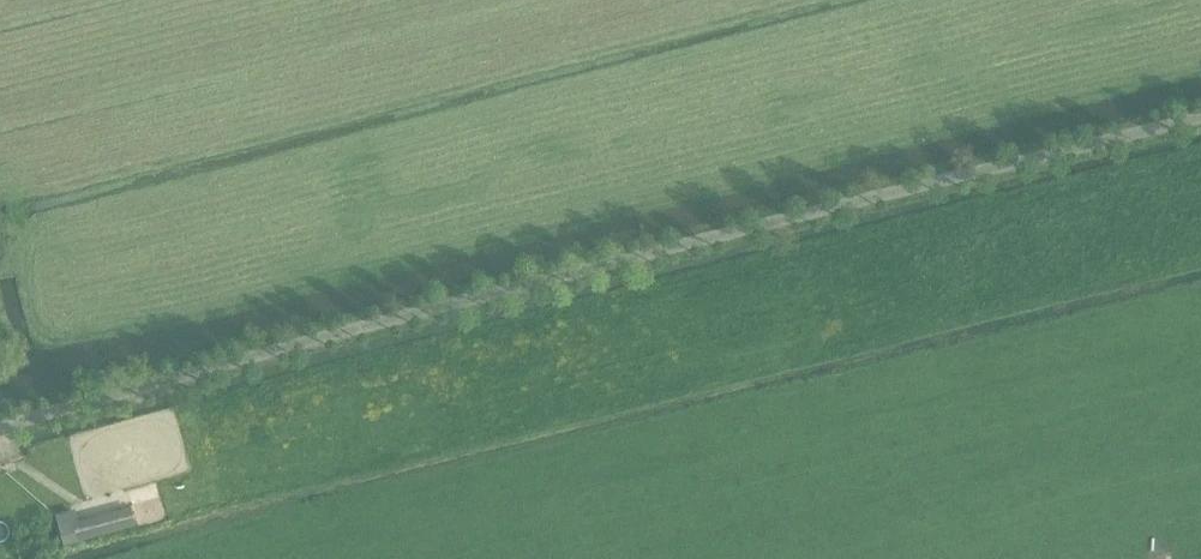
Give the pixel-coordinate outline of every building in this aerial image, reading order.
[(131,509),(72,524),(77,543),(135,527),(131,509)]
